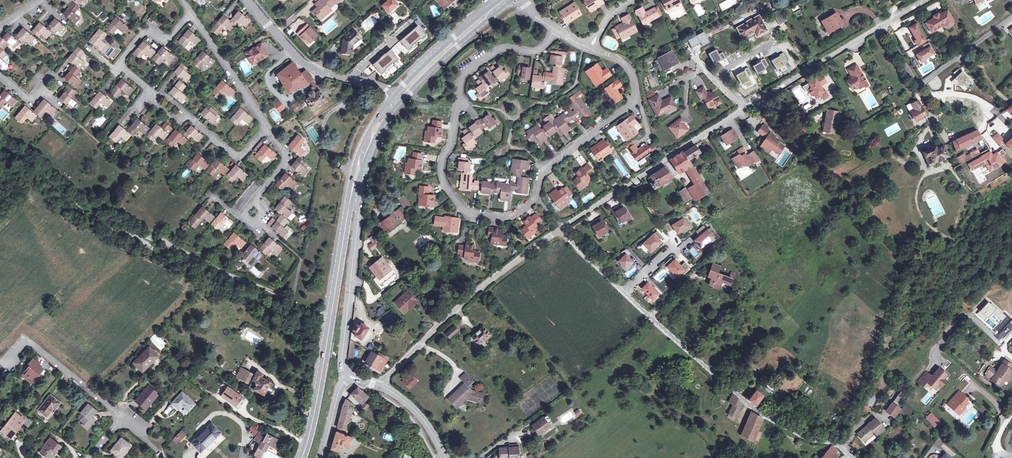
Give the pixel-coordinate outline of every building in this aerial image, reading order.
[(315,4),(318,7),(319,9),(315,13),(320,20),(328,13),(326,11),(330,9),(329,8),(335,3),(336,4),(341,0),(320,0),(315,4)] [(381,6),(389,15),(400,5),(395,0),(388,0),(381,6)] [(589,11),(598,6),(598,7),(603,4),(601,0),(583,0),(589,11)] [(666,11),(680,3),(679,0),(660,0),(666,11)] [(882,3),(886,9),(894,5),(891,0),(887,0),(882,3)] [(79,7),(73,2),(63,14),(74,24),(80,17),(74,13),(79,7)] [(559,12),(566,23),(574,18),(575,19),(581,15),(574,3),(559,12)] [(794,14),(800,10),(801,10),(798,5),(790,9),(793,14),(794,14)] [(635,12),(636,12),(637,16),(643,25),(658,17),(654,9),(645,14),(642,8),(635,12)] [(780,24),(786,21),(780,10),(773,14),(779,25),(780,24)] [(800,10),(794,14),(796,18),(803,15),(800,10)] [(926,23),(929,29),(932,27),(934,31),(943,25),(945,29),(948,30),(954,26),(955,23),(948,10),(939,15),(934,18),(926,23)] [(250,21),(239,11),(231,20),(237,25),(239,23),(245,27),(250,21)] [(821,22),(827,31),(832,28),(833,29),(842,24),(836,13),(821,22)] [(229,20),(223,15),(213,27),(213,28),(211,30),(217,35),(219,32),(219,33),(224,26),(230,31),(235,25),(229,20)] [(618,34),(620,37),(620,38),(628,33),(630,36),(637,32),(628,15),(621,19),(623,23),(615,27),(615,28),(611,30),(615,36),(618,34)] [(743,39),(754,33),(756,36),(767,30),(759,15),(737,28),(743,39)] [(155,18),(151,23),(154,25),(157,27),(160,30),(163,33),(168,26),(165,24),(162,21),(159,18),(157,16),(155,18)] [(128,27),(116,17),(106,29),(112,34),(117,28),(122,33),(128,27)] [(67,28),(55,18),(47,27),(53,33),(55,30),(61,35),(67,28)] [(786,21),(780,24),(784,31),(790,28),(786,21)] [(45,27),(39,22),(32,32),(38,37),(40,34),(46,38),(51,32),(45,27)] [(918,23),(911,26),(913,30),(912,31),(917,40),(915,41),(917,45),(925,40),(918,28),(920,27),(918,23)] [(308,26),(299,34),(303,40),(305,38),(309,42),(317,36),(308,26)] [(418,27),(401,41),(409,50),(426,36),(418,27)] [(35,38),(23,28),(15,37),(22,42),(24,39),(29,44),(35,38)] [(106,34),(99,28),(89,41),(101,51),(106,45),(101,40),(106,34)] [(200,39),(189,30),(179,41),(185,47),(190,41),(195,45),(200,39)] [(354,31),(343,40),(342,53),(351,54),(353,45),(360,38),(354,31)] [(7,32),(0,41),(0,46),(3,49),(9,43),(14,48),(19,42),(13,36),(7,32)] [(155,51),(143,41),(133,53),(139,59),(144,53),(150,57),(155,51)] [(929,42),(922,46),(925,50),(916,54),(921,63),(925,60),(924,58),(933,53),(929,47),(931,46),(929,42)] [(261,44),(246,53),(251,63),(260,58),(261,59),(265,56),(262,50),(264,49),(261,44)] [(84,52),(78,47),(68,59),(74,64),(79,69),(85,63),(79,58),(84,52)] [(174,57),(162,47),(152,59),(158,64),(163,58),(169,63),(174,57)] [(391,50),(373,65),(381,75),(399,60),(391,50)] [(215,61),(203,51),(193,63),(199,69),(204,63),(209,67),(215,61)] [(555,65),(554,68),(560,69),(562,58),(565,58),(566,54),(560,53),(559,53),(558,53),(551,52),(550,52),(549,56),(550,56),(549,64),(555,65)] [(671,52),(658,58),(664,69),(677,63),(671,52)] [(169,63),(167,66),(171,69),(178,60),(174,57),(169,63)] [(660,71),(664,69),(658,58),(655,60),(660,71)] [(182,63),(174,72),(186,82),(191,76),(186,71),(188,68),(182,63)] [(284,69),(278,75),(281,80),(283,83),(288,93),(310,81),(311,82),(312,81),(313,80),(306,70),(300,74),(293,63),(284,69)] [(371,64),(364,71),(368,76),(376,69),(371,64)] [(596,64),(587,71),(592,78),(590,80),(595,87),(611,76),(606,69),(602,72),(596,64)] [(281,65),(274,70),(278,75),(284,69),(281,65)] [(857,65),(851,68),(854,73),(851,75),(853,78),(847,81),(852,90),(856,87),(857,89),(859,88),(860,89),(864,86),(863,84),(867,82),(857,65)] [(81,71),(74,66),(64,78),(76,88),(81,81),(75,77),(81,71)] [(489,68),(495,75),(498,80),(499,82),(509,75),(505,70),(503,71),(500,67),(496,70),(493,66),(489,68)] [(519,66),(518,67),(517,75),(517,76),(521,76),(520,79),(532,81),(531,87),(539,88),(540,82),(541,77),(536,76),(537,71),(533,71),(532,75),(529,74),(530,69),(521,68),(521,66),(519,66)] [(560,69),(554,68),(553,68),(552,74),(549,74),(545,73),(544,81),(548,82),(548,80),(551,80),(550,84),(561,85),(563,69),(560,69)] [(475,90),(478,94),(482,99),(489,94),(484,86),(486,84),(488,87),(496,81),(492,77),(488,72),(481,77),(481,76),(478,79),(479,80),(476,83),(479,87),(475,90)] [(820,96),(819,94),(823,91),(819,86),(821,85),(822,86),(826,82),(822,75),(817,78),(816,80),(815,79),(809,83),(811,87),(810,89),(808,91),(811,95),(812,94),(816,99),(820,96)] [(133,89),(122,79),(114,88),(110,93),(116,98),(120,94),(122,91),(128,95),(133,89)] [(234,90),(222,80),(212,92),(218,98),(223,92),(229,96),(234,90)] [(614,104),(622,98),(616,90),(621,86),(617,80),(604,89),(614,104)] [(186,86),(180,81),(170,93),(181,103),(186,97),(181,92),(186,86)] [(75,92),(69,87),(59,99),(71,109),(76,102),(71,98),(75,92)] [(314,90),(306,95),(308,98),(307,100),(313,109),(326,100),(318,87),(314,90)] [(706,94),(702,87),(696,91),(701,100),(703,99),(708,108),(710,107),(715,104),(716,105),(716,106),(721,103),(718,98),(717,99),(713,92),(710,94),(707,96),(706,94)] [(4,90),(0,95),(0,107),(1,107),(5,101),(11,106),(16,100),(4,90)] [(111,101),(100,91),(89,104),(96,109),(101,103),(106,108),(111,101)] [(352,93),(345,97),(349,103),(356,98),(352,93)] [(659,100),(660,100),(658,95),(648,100),(657,116),(665,112),(664,111),(675,106),(672,100),(668,102),(666,99),(660,103),(659,100)] [(56,109),(44,99),(34,111),(40,117),(45,111),(51,116),(56,109)] [(570,105),(574,111),(578,116),(580,118),(588,112),(578,99),(570,105)] [(279,101),(274,104),(279,111),(284,107),(279,101)] [(297,101),(292,105),(295,109),(296,111),(302,108),(299,104),(297,101)] [(915,111),(912,113),(917,121),(924,116),(926,115),(920,104),(918,101),(911,105),(915,111)] [(215,110),(208,105),(201,114),(212,123),(217,118),(212,113),(215,110)] [(31,110),(25,106),(15,118),(21,123),(26,117),(32,121),(37,115),(31,110)] [(252,117),(240,108),(230,120),(236,125),(241,119),(247,124),(252,117)] [(826,121),(824,121),(823,126),(825,126),(825,128),(825,129),(826,130),(827,131),(828,132),(828,133),(831,133),(831,132),(832,132),(833,132),(834,131),(834,130),(835,130),(835,129),(836,128),(838,128),(839,119),(838,119),(839,113),(835,112),(835,110),(831,110),(831,111),(827,110),(826,118),(825,117),(825,119),(827,119),(826,121)] [(571,112),(568,115),(572,120),(573,121),(577,119),(576,117),(572,113),(571,112)] [(492,119),(489,114),(482,120),(481,118),(478,120),(483,128),(487,126),(488,128),(495,123),(498,121),(495,117),(492,119)] [(565,124),(569,122),(565,116),(563,114),(553,121),(559,129),(563,135),(570,130),(565,124)] [(616,127),(621,134),(623,133),(628,140),(637,133),(632,126),(636,123),(631,116),(616,127)] [(149,128),(137,118),(128,130),(134,135),(139,130),(144,134),(149,128)] [(677,138),(687,130),(681,124),(684,122),(681,118),(668,127),(677,138)] [(434,136),(436,136),(440,137),(441,128),(440,128),(441,121),(432,120),(432,127),(429,127),(428,132),(427,135),(425,134),(424,141),(428,142),(428,143),(429,143),(429,142),(433,143),(434,139),(434,136)] [(472,132),(469,134),(473,140),(476,137),(482,133),(480,131),(483,128),(478,120),(474,123),(474,124),(469,128),(472,132)] [(545,136),(541,132),(537,125),(533,121),(527,126),(530,130),(526,133),(528,136),(525,137),(530,143),(536,138),(540,144),(543,141),(547,138),(545,136)] [(542,128),(544,130),(541,132),(545,136),(547,135),(549,137),(555,132),(559,129),(553,121),(550,124),(549,122),(542,128)] [(164,130),(157,124),(146,136),(152,141),(158,135),(163,140),(172,129),(168,125),(164,130)] [(125,130),(119,125),(109,137),(116,142),(120,136),(126,141),(131,135),(125,130)] [(763,142),(760,145),(765,149),(767,146),(770,148),(773,150),(774,148),(778,151),(783,145),(772,138),(774,135),(769,132),(770,131),(761,125),(757,131),(766,137),(765,138),(766,139),(765,141),(764,140),(763,142)] [(203,135),(191,126),(183,135),(189,140),(192,137),(197,142),(203,135)] [(732,128),(720,136),(726,144),(737,137),(732,128)] [(461,139),(464,143),(468,149),(476,143),(473,140),(469,134),(465,129),(461,132),(464,136),(461,139)] [(181,134),(176,130),(165,142),(171,147),(177,141),(182,146),(187,140),(181,134)] [(982,139),(977,131),(958,139),(952,142),(956,151),(982,139)] [(304,140),(298,135),(288,147),(297,154),(299,156),(305,150),(299,146),(304,140)] [(598,145),(591,151),(598,161),(611,152),(603,140),(598,144),(598,145)] [(261,141),(254,150),(257,153),(254,156),(261,162),(266,155),(271,160),(277,154),(261,141)] [(637,162),(652,152),(646,144),(637,150),(633,145),(628,149),(637,162)] [(701,181),(702,182),(704,180),(702,176),(701,175),(700,176),(696,171),(695,171),(694,170),(691,166),(689,162),(688,160),(700,152),(699,151),(695,145),(683,153),(683,152),(670,160),(679,174),(685,169),(686,169),(687,169),(696,184),(701,181)] [(928,165),(948,156),(943,146),(937,148),(936,146),(923,152),(928,165)] [(736,156),(732,159),(735,163),(737,162),(739,165),(746,165),(754,160),(749,153),(746,156),(744,154),(746,153),(742,147),(734,152),(736,156)] [(994,153),(999,158),(1005,153),(1000,147),(994,153)] [(414,168),(416,168),(420,169),(422,160),(420,160),(421,153),(412,152),(412,159),(408,158),(407,163),(407,166),(405,166),(404,173),(408,174),(408,175),(409,175),(409,174),(414,175),(414,171),(414,168)] [(1005,153),(999,158),(997,159),(1000,162),(1007,155),(1005,152),(1005,153)] [(210,163),(198,154),(188,166),(194,171),(199,165),(204,170),(210,163)] [(299,157),(291,166),(303,176),(308,170),(303,165),(305,163),(299,157)] [(464,170),(470,171),(470,163),(467,162),(468,158),(458,158),(458,161),(459,161),(458,170),(464,170)] [(228,169),(217,159),(206,171),(213,177),(218,171),(223,175),(228,169)] [(513,173),(521,174),(521,169),(528,170),(529,161),(512,159),(511,173),(513,173)] [(989,160),(975,163),(977,174),(991,172),(989,160)] [(248,175),(236,165),(226,177),(232,182),(237,176),(243,181),(248,175)] [(588,165),(583,169),(582,168),(575,173),(579,177),(573,181),(579,189),(587,183),(586,182),(590,179),(588,176),(593,173),(588,165)] [(665,167),(651,176),(654,181),(650,183),(654,189),(673,177),(665,167)] [(297,183),(285,173),(275,185),(281,190),(286,184),(292,189),(297,183)] [(469,174),(464,174),(461,173),(459,189),(470,190),(471,187),(471,182),(472,174),(469,174)] [(520,178),(518,177),(517,184),(516,189),(516,193),(527,194),(528,179),(520,178)] [(482,181),(482,183),(481,190),(481,193),(489,193),(489,194),(492,194),(493,192),(493,185),(493,184),(490,184),(490,182),(482,181)] [(701,181),(696,184),(699,190),(705,186),(702,182),(701,181)] [(514,189),(514,184),(514,182),(510,182),(510,184),(497,183),(496,185),(496,193),(501,193),(500,200),(508,200),(509,190),(513,191),(514,189)] [(698,190),(699,190),(696,184),(688,189),(695,201),(696,200),(701,197),(702,197),(698,190)] [(419,185),(418,193),(421,193),(420,197),(419,205),(433,206),(434,195),(429,194),(426,194),(427,186),(419,185)] [(564,186),(562,188),(568,196),(570,195),(564,186)] [(698,190),(702,197),(709,193),(705,186),(699,190),(698,190)] [(556,190),(549,194),(559,209),(566,204),(565,202),(570,199),(568,196),(562,188),(562,187),(557,191),(556,190)] [(692,198),(685,187),(681,190),(679,191),(685,202),(692,198)] [(702,197),(701,197),(704,203),(705,202),(709,208),(715,203),(711,196),(709,193),(702,197)] [(403,195),(398,199),(405,209),(411,205),(403,195)] [(291,202),(285,196),(275,208),(281,214),(287,218),(292,212),(287,208),(291,202)] [(214,216),(202,206),(192,219),(189,223),(191,226),(192,224),(195,227),(197,225),(204,218),(209,222),(214,216)] [(391,215),(382,222),(380,224),(386,232),(389,230),(400,222),(405,218),(402,215),(406,213),(401,207),(391,215)] [(623,207),(619,210),(617,207),(611,210),(618,222),(620,221),(621,222),(630,217),(624,207),(623,207)] [(233,221),(221,212),(211,224),(217,229),(222,223),(228,228),(233,221)] [(381,221),(382,222),(391,215),(390,214),(381,221)] [(532,232),(535,231),(538,228),(536,225),(541,221),(536,214),(530,218),(529,216),(523,221),(527,226),(521,230),(527,238),(533,234),(532,232)] [(446,218),(435,216),(434,224),(444,226),(444,230),(457,232),(459,218),(446,217),(446,218)] [(597,223),(592,227),(598,237),(607,231),(606,230),(608,228),(601,217),(595,220),(597,223)] [(686,218),(672,224),(677,235),(691,228),(686,218)] [(279,219),(271,228),(283,238),(288,231),(283,227),(285,224),(279,219)] [(400,222),(389,230),(390,232),(401,223),(400,222)] [(700,236),(695,240),(701,247),(708,240),(712,237),(714,240),(719,236),(711,227),(707,230),(703,225),(697,230),(700,233),(698,234),(700,236)] [(502,230),(489,228),(488,236),(491,236),(491,243),(505,245),(506,236),(501,235),(502,230)] [(662,237),(656,231),(643,246),(651,253),(661,242),(659,240),(662,237)] [(245,242),(234,232),(224,244),(230,250),(235,244),(240,248),(245,242)] [(281,247),(269,237),(259,249),(265,254),(270,249),(275,253),(281,247)] [(257,249),(251,244),(241,256),(247,261),(249,259),(252,255),(256,258),(258,260),(263,254),(257,249)] [(471,259),(471,261),(478,262),(479,252),(476,251),(477,246),(466,244),(466,245),(459,244),(458,253),(464,254),(464,258),(468,259),(471,259)] [(624,255),(618,261),(624,268),(629,264),(630,266),(634,263),(628,256),(631,253),(626,249),(620,252),(624,255)] [(262,256),(257,260),(265,268),(270,264),(262,256)] [(671,257),(664,264),(667,267),(674,274),(682,268),(684,270),(685,271),(689,267),(684,262),(680,266),(674,260),(673,260),(671,257)] [(369,268),(376,277),(385,271),(386,273),(391,270),(382,258),(369,268)] [(713,263),(708,276),(711,277),(708,285),(719,289),(722,282),(730,285),(732,278),(717,273),(720,266),(713,263)] [(682,268),(674,274),(676,277),(684,270),(682,268)] [(385,271),(376,277),(379,279),(386,273),(385,271)] [(394,302),(402,310),(408,305),(410,307),(416,302),(406,292),(394,302)] [(408,305),(402,310),(404,313),(410,307),(408,305)] [(382,308),(375,313),(378,317),(385,312),(382,308)] [(279,313),(272,309),(268,314),(275,319),(279,313)] [(356,332),(354,335),(361,339),(368,328),(361,323),(359,326),(356,324),(353,330),(356,332)] [(969,325),(963,332),(966,334),(971,328),(969,325)] [(454,326),(445,334),(449,338),(458,330),(454,326)] [(483,327),(471,337),(479,345),(490,335),(483,327)] [(149,339),(160,351),(167,345),(155,333),(149,339)] [(151,363),(158,356),(149,347),(138,358),(140,359),(135,364),(141,370),(149,361),(151,363)] [(373,352),(367,363),(380,371),(386,360),(387,358),(382,355),(381,357),(377,355),(373,352)] [(33,358),(27,365),(29,366),(27,368),(24,373),(25,374),(33,380),(34,381),(43,368),(38,364),(39,363),(33,358)] [(950,363),(946,360),(941,366),(945,370),(950,363)] [(999,385),(1004,377),(1008,379),(1011,372),(1011,371),(1009,369),(1011,365),(1004,361),(997,372),(990,368),(985,376),(999,385)] [(241,368),(236,377),(242,380),(247,382),(251,374),(241,368)] [(926,371),(920,378),(926,384),(927,382),(931,385),(935,389),(938,385),(940,386),(945,380),(944,379),(946,376),(947,375),(939,368),(932,376),(926,371)] [(420,378),(414,371),(410,373),(401,381),(409,389),(420,378)] [(270,382),(260,377),(262,374),(256,372),(249,387),(264,395),(264,394),(266,395),(272,384),(270,383),(270,382)] [(473,381),(466,372),(459,378),(464,383),(447,400),(456,408),(467,397),(479,401),(482,394),(471,390),(468,386),(473,381)] [(31,382),(33,380),(25,374),(23,376),(31,382)] [(946,376),(944,379),(945,380),(940,386),(938,385),(935,389),(938,391),(949,378),(946,376)] [(1004,377),(999,385),(1001,387),(1005,380),(1006,381),(1008,379),(1004,377)] [(920,378),(917,382),(923,387),(930,386),(931,385),(927,382),(926,384),(920,378)] [(145,409),(158,394),(148,386),(135,401),(145,409)] [(236,406),(243,397),(227,387),(221,396),(236,406)] [(368,396),(357,387),(351,394),(361,404),(368,396)] [(756,391),(749,400),(755,405),(762,395),(764,392),(759,388),(756,391)] [(188,411),(195,404),(182,392),(172,403),(178,408),(181,406),(182,405),(188,411)] [(894,402),(900,406),(906,396),(900,392),(894,402)] [(960,392),(953,399),(955,400),(961,393),(960,392)] [(953,399),(949,403),(952,406),(950,407),(954,411),(956,409),(960,413),(965,407),(963,406),(967,402),(965,400),(966,398),(961,393),(955,400),(953,399)] [(50,394),(38,409),(47,416),(53,408),(54,409),(60,402),(50,394)] [(727,416),(729,417),(729,418),(733,421),(735,418),(743,403),(732,394),(728,402),(733,404),(732,406),(731,408),(728,414),(728,415),(727,416)] [(869,394),(866,400),(872,404),(875,398),(869,394)] [(880,398),(875,405),(879,408),(880,408),(885,401),(880,398)] [(347,424),(348,421),(350,422),(351,418),(349,417),(354,405),(346,400),(345,400),(344,404),(342,409),(337,427),(344,429),(346,424),(347,424)] [(892,403),(887,410),(894,416),(899,409),(892,403)] [(85,424),(89,427),(92,422),(93,423),(96,419),(93,417),(92,417),(91,416),(96,411),(88,404),(80,413),(84,416),(79,421),(81,423),(81,424),(83,426),(85,424)] [(164,413),(169,415),(172,408),(168,406),(164,413)] [(904,406),(901,411),(910,417),(913,412),(904,406)] [(755,437),(758,439),(760,433),(757,432),(761,421),(762,420),(762,419),(751,412),(741,435),(753,441),(754,439),(755,437)] [(935,427),(941,421),(931,412),(926,418),(935,427)] [(11,438),(23,423),(18,419),(20,416),(15,413),(1,431),(11,438)] [(544,428),(549,425),(543,418),(532,426),(538,435),(545,430),(544,428)] [(869,426),(867,427),(866,427),(857,434),(864,442),(874,433),(876,435),(884,428),(875,418),(868,424),(869,426)] [(225,438),(211,423),(191,442),(200,452),(198,454),(197,457),(204,457),(225,438)] [(172,440),(177,445),(187,435),(182,430),(172,440)] [(331,449),(338,451),(341,444),(347,447),(350,437),(336,432),(331,449)] [(257,442),(259,440),(262,437),(257,433),(253,439),(257,442)] [(393,441),(395,437),(384,433),(382,437),(393,441)] [(260,444),(254,455),(259,457),(260,457),(267,444),(271,446),(273,443),(274,444),(275,443),(277,440),(266,434),(265,436),(262,441),(261,441),(260,444)] [(52,456),(51,455),(55,451),(56,452),(61,446),(50,438),(45,444),(46,445),(43,449),(43,448),(40,452),(49,457),(50,457),(52,456)] [(129,448),(125,445),(127,442),(121,438),(111,450),(120,457),(129,448)] [(837,457),(833,454),(836,449),(834,447),(832,446),(831,446),(821,457),(820,457),(837,457)] [(517,447),(499,448),(499,457),(518,457),(517,447)]
